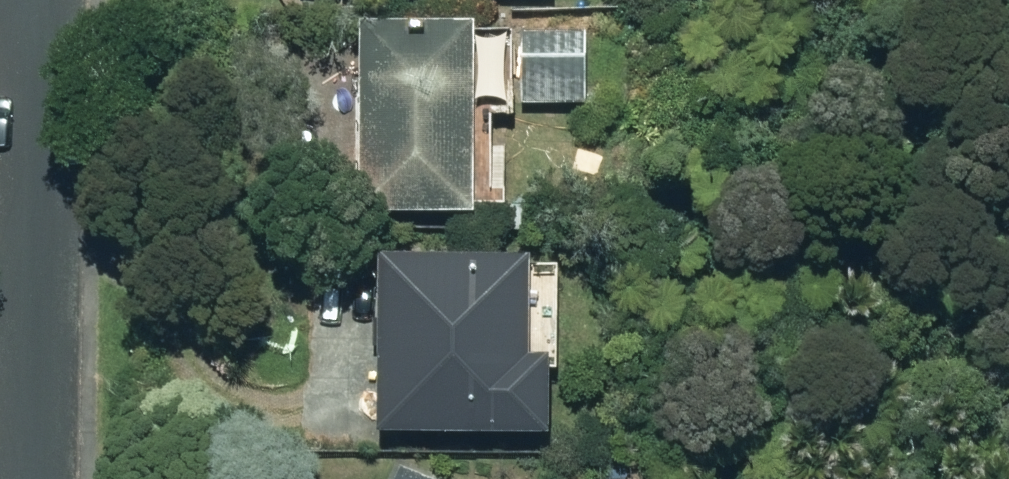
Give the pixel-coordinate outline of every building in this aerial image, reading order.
[(345,219),(460,220),(460,28),(346,27),(345,219)] [(515,105),(579,107),(580,34),(515,34),(515,105)] [(521,234),(520,224),(520,205),(488,206),(488,234),(521,234)] [(536,363),(549,364),(549,273),(515,273),(515,262),(367,261),(366,439),(535,440),(536,363)]
